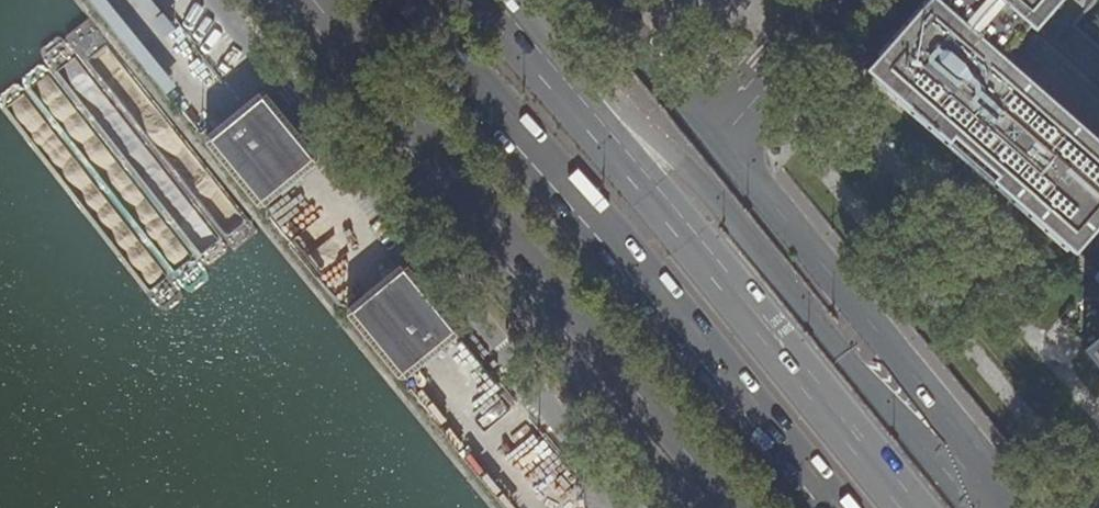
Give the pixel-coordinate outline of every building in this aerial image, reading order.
[(909,25),(882,57),(867,73),(902,104),(939,136),(977,169),(1012,201),(1049,233),(1076,256),(1098,230),(1098,144),(1003,59),(1031,29),(1036,33),(1065,0),(931,0),(909,25)] [(316,165),(316,156),(267,94),(257,94),(207,135),(206,145),(256,206),(266,207),(316,165)] [(400,266),(348,307),(347,317),(398,378),(406,378),(457,337),(457,330),(409,267),(400,266)] [(1082,352),(1098,373),(1098,338),(1082,352)]
